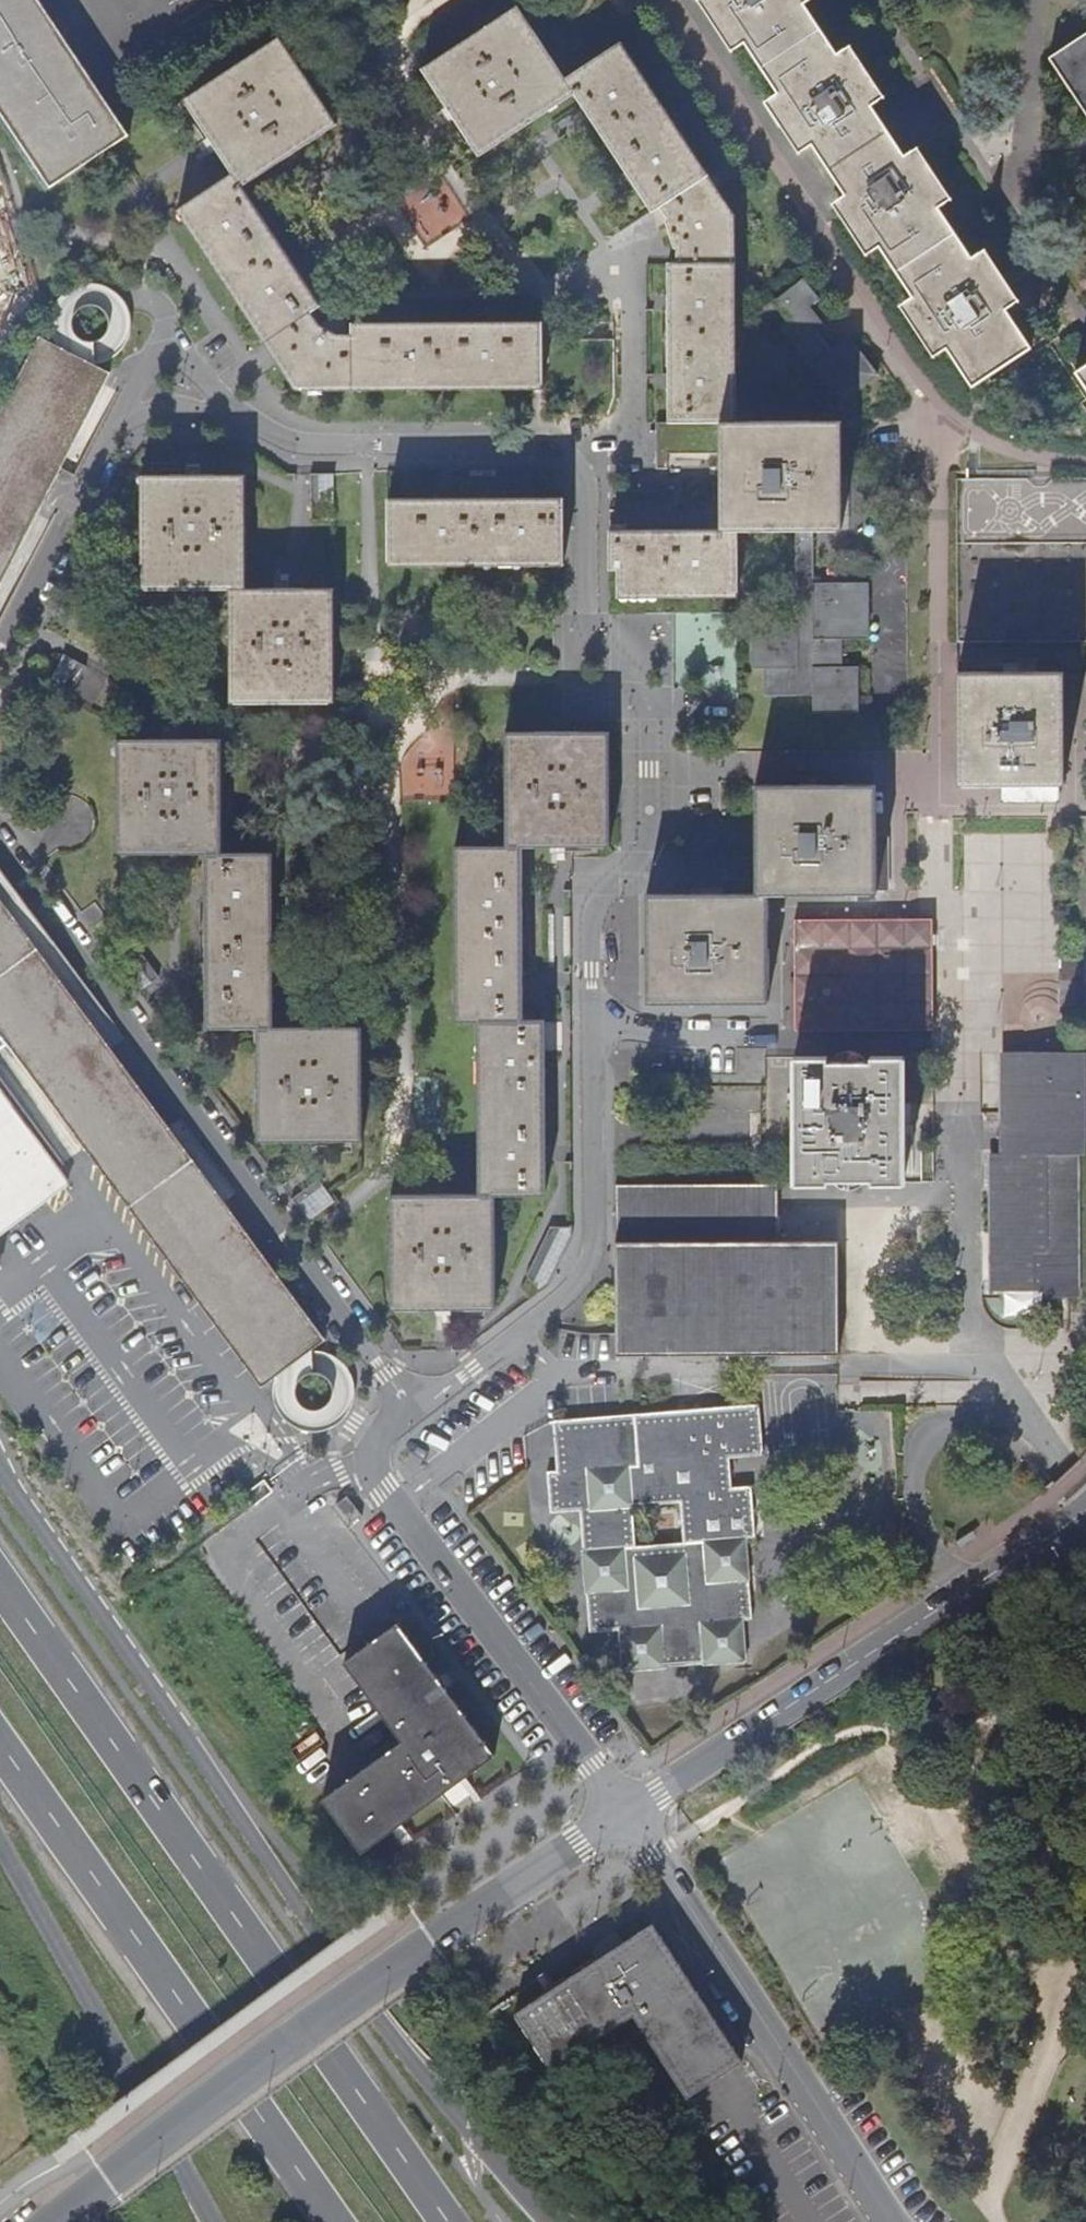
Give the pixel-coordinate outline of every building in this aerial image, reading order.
[(44,181),(122,131),(34,0),(0,0),(0,116),(44,181)] [(737,49),(747,43),(779,94),(772,100),(805,151),(813,146),(846,195),(837,201),(871,252),(879,247),(913,298),(905,304),(938,354),(946,349),(972,387),(1031,349),(1007,310),(1014,304),(981,254),(972,258),(939,208),(948,202),(914,151),(905,156),(873,107),(881,102),(846,50),(839,55),(805,5),(812,0),(705,0),(737,49)] [(574,94),(566,80),(518,8),(424,70),(480,155),(574,94)] [(1050,60),(1085,114),(1085,36),(1050,60)] [(338,125),(281,38),(186,101),(233,173),(243,188),(338,125)] [(661,208),(707,177),(709,176),(711,175),(624,43),(566,80),(574,94),(576,92),(585,106),(580,109),(590,123),(594,119),(655,211),(661,208)] [(266,346),(313,311),(321,306),(243,188),(233,173),(177,211),(266,346)] [(707,177),(661,208),(669,220),(667,222),(673,247),(677,248),(677,264),(732,262),(732,216),(707,177)] [(732,262),(677,264),(669,264),(670,421),(719,421),(729,421),(737,422),(736,263),(732,262)] [(880,376),(856,347),(849,337),(831,351),(817,333),(825,326),(810,307),(819,299),(802,279),(775,301),(789,320),(780,329),(842,406),(880,376)] [(56,516),(41,508),(111,373),(97,366),(109,361),(119,354),(126,346),(131,333),(131,320),(129,310),(122,297),(112,290),(98,285),(88,285),(76,287),(66,294),(60,300),(54,310),(51,321),(52,331),(56,344),(39,336),(4,405),(0,413),(0,624),(56,516)] [(313,311),(266,346),(296,391),(354,390),(353,334),(333,334),(320,326),(313,311)] [(353,334),(354,390),(543,389),(541,322),(353,324),(353,334)] [(1076,372),(1085,387),(1085,365),(1076,372)] [(720,529),(738,532),(796,531),(815,531),(841,531),(841,528),(842,476),(842,422),(737,423),(737,422),(729,421),(719,421),(720,529)] [(230,590),(247,589),(245,476),(142,477),(142,590),(230,590)] [(389,566),(563,565),(563,531),(562,498),(389,500),(389,566)] [(1078,637),(1085,637),(1085,499),(1085,512),(1074,512),(1072,537),(1085,538),(1078,637)] [(814,581),(815,531),(796,531),(797,622),(753,622),(752,667),(764,668),(765,695),(814,694),(814,713),(859,712),(859,667),(843,665),(843,638),(869,638),(869,581),(814,581)] [(737,534),(602,534),(601,574),(612,575),(613,599),(734,601),(737,534)] [(334,589),(247,589),(230,590),(230,703),(334,702),(334,589)] [(1042,639),(1042,654),(1082,654),(1082,638),(1042,639)] [(959,785),(1004,785),(1058,784),(1065,784),(1064,671),(958,672),(959,785)] [(506,733),(506,846),(523,846),(611,846),(611,732),(506,733)] [(205,854),(223,854),(221,741),(118,741),(119,854),(205,854)] [(756,894),(877,894),(876,784),(817,784),(817,779),(800,779),(800,785),(757,785),(756,894)] [(1058,799),(1058,784),(1004,785),(1004,799),(1058,799)] [(478,1021),(524,1022),(523,846),(506,846),(455,847),(456,1021),(478,1021)] [(257,1028),(273,1028),(273,854),(223,854),(205,854),(207,1028),(257,1028)] [(262,1387),(276,1377),(277,1379),(275,1389),(276,1402),(277,1408),(282,1415),(288,1423),(297,1429),(310,1433),(317,1433),(326,1431),(335,1427),(343,1422),(349,1414),(354,1403),(356,1397),(355,1383),(351,1373),(345,1365),(337,1359),(327,1354),(310,1352),(327,1340),(114,1050),(127,1041),(0,868),(0,1031),(262,1387)] [(756,894),(647,895),(649,1003),(768,1001),(768,895),(877,894),(756,894)] [(96,926),(96,929),(100,929),(99,935),(103,943),(111,949),(117,950),(118,946),(126,945),(133,942),(138,937),(141,930),(136,930),(136,919),(131,911),(126,907),(119,905),(119,909),(111,909),(104,912),(98,918),(96,926)] [(932,1031),(932,921),(796,921),(795,1030),(932,1031)] [(1058,960),(1058,1007),(1085,1007),(1085,960),(1058,960)] [(524,1022),(478,1021),(478,1195),(496,1194),(545,1194),(543,1022),(524,1022)] [(362,1029),(273,1028),(257,1028),(258,1143),(363,1141),(362,1029)] [(993,1154),(994,1291),(1044,1292),(1045,1298),(1069,1298),(1075,1298),(1075,1155),(1085,1155),(1085,1052),(1005,1053),(1005,1154),(993,1154)] [(872,1180),(903,1180),(903,1058),(871,1059),(871,1061),(828,1061),(828,1059),(796,1059),(796,1182),(828,1181),(828,1179),(872,1178),(872,1180)] [(64,1186),(0,1098),(0,1233),(64,1186)] [(306,1220),(334,1207),(323,1181),(294,1194),(306,1220)] [(778,1241),(778,1185),(615,1185),(615,1354),(837,1354),(837,1244),(778,1244),(778,1241)] [(496,1194),(478,1195),(391,1196),(391,1309),(496,1309),(496,1194)] [(733,1487),(731,1458),(762,1455),(757,1404),(627,1414),(569,1419),(553,1420),(557,1471),(547,1472),(550,1513),(579,1511),(589,1633),(621,1630),(624,1670),(745,1660),(742,1620),(751,1619),(746,1537),(754,1536),(751,1485),(733,1487)] [(273,1492),(264,1479),(244,1494),(253,1507),(273,1492)] [(345,1496),(342,1499),(357,1520),(361,1517),(345,1496)] [(350,1525),(357,1520),(342,1499),(335,1505),(350,1525)] [(492,1757),(397,1624),(343,1662),(399,1742),(322,1799),(360,1854),(391,1831),(440,1795),(437,1791),(461,1774),(465,1778),(492,1757)] [(449,1807),(468,1795),(460,1783),(442,1795),(449,1807)] [(654,1921),(514,2011),(544,2057),(564,2045),(573,2053),(633,2014),(686,2096),(741,2060),(654,1921)] [(550,2067),(573,2053),(564,2045),(544,2057),(550,2067)]
